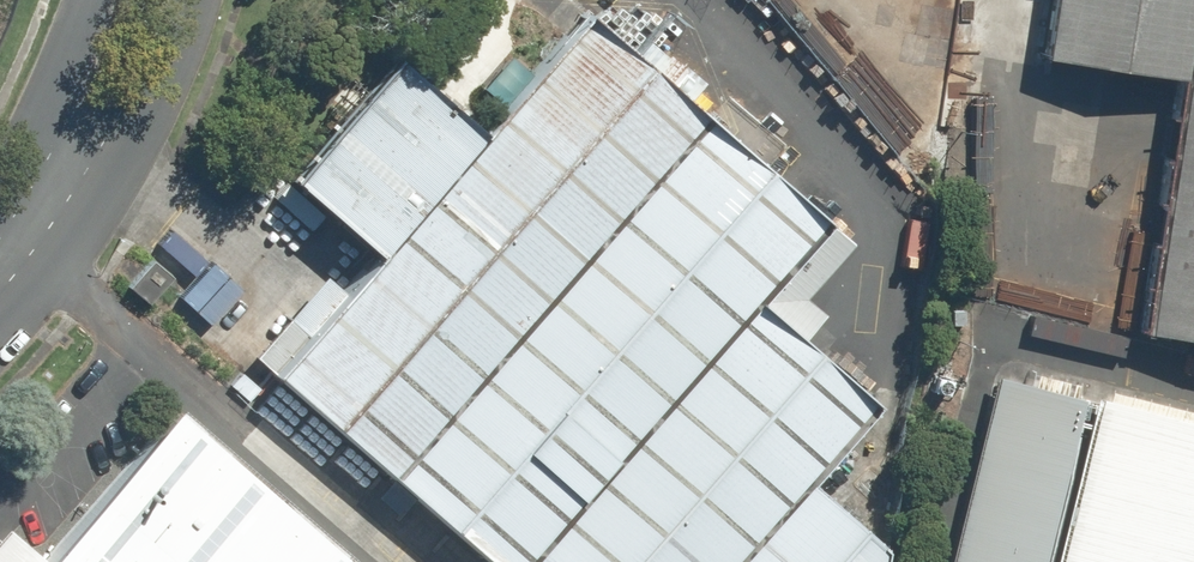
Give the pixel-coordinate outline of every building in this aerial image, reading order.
[(1175,75),(1187,0),(1052,0),(1044,55),(1175,75)] [(274,376),(393,478),(709,115),(589,13),(487,130),(381,253),(274,376)] [(1193,339),(1193,20),(1145,331),(1193,339)] [(292,176),(381,253),(487,130),(398,54),(292,176)] [(761,297),(829,218),(709,115),(393,478),(491,561),(531,561),(761,297)] [(880,399),(761,297),(531,561),(739,561),(808,482),(880,399)] [(1075,399),(1000,379),(953,561),(1035,561),(1075,399)] [(1093,388),(1049,561),(1193,561),(1193,415),(1093,388)] [(178,402),(40,561),(361,561),(178,402)] [(887,547),(808,482),(739,561),(884,561),(887,547)]
